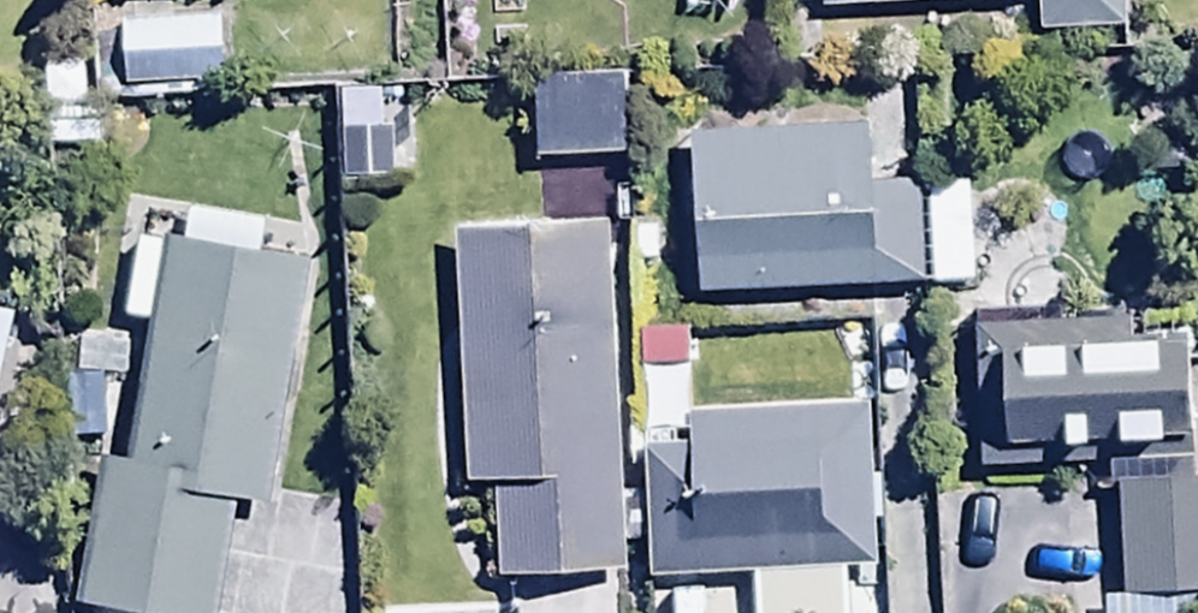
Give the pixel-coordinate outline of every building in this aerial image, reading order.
[(827,14),(1040,8),(1041,47),(1123,45),(1121,0),(827,0),(827,14)] [(227,22),(123,25),(124,90),(228,87),(227,22)] [(628,90),(535,96),(540,168),(633,162),(628,90)] [(389,114),(336,117),(339,185),(393,182),(389,114)] [(873,140),(702,146),(704,296),(930,289),(926,187),(875,188),(873,140)] [(615,225),(463,232),(468,494),(496,493),(501,587),(631,581),(615,225)] [(144,244),(128,321),(152,325),(128,465),(106,461),(80,610),(96,612),(217,612),(236,504),(274,511),(315,274),(144,244)] [(0,317),(0,422),(20,321),(0,317)] [(985,477),(1197,469),(1197,335),(1197,327),(1070,332),(1070,317),(981,321),(985,477)] [(650,455),(654,583),(757,580),(758,612),(879,612),(874,411),(693,416),(694,453),(650,455)] [(1124,491),(1130,603),(1197,599),(1197,488),(1124,491)]
